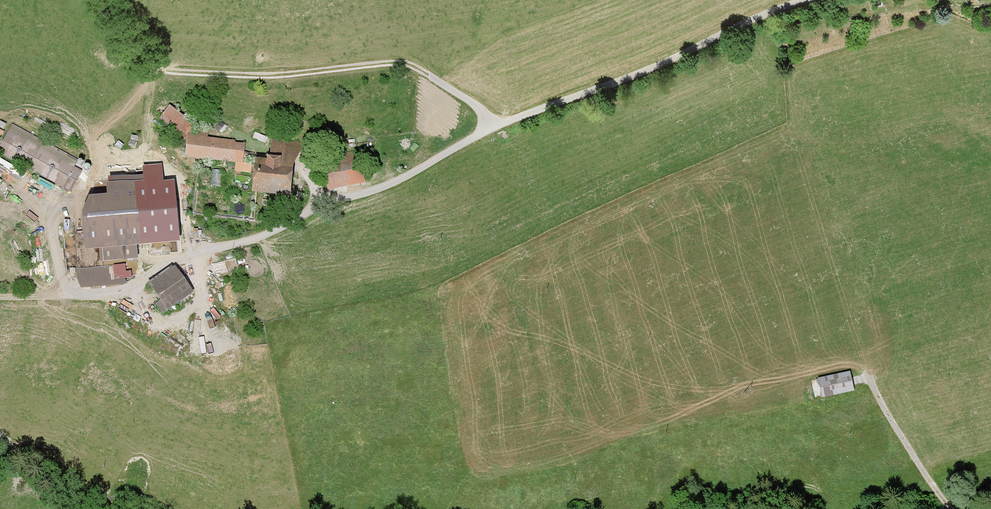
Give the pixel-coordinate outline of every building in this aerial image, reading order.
[(191,126),(168,109),(158,123),(182,139),(191,126)] [(70,194),(85,165),(13,125),(0,149),(0,156),(70,194)] [(184,161),(241,165),(243,146),(234,145),(234,142),(207,140),(207,138),(186,136),(184,161)] [(288,196),(290,167),(293,162),(304,143),(271,141),(270,151),(269,163),(252,161),(249,193),(288,196)] [(321,166),(327,192),(352,186),(346,160),(321,166)] [(248,181),(249,172),(239,170),(237,179),(248,181)] [(85,201),(78,218),(81,255),(99,253),(100,264),(136,261),(135,249),(179,245),(175,190),(165,184),(163,176),(134,179),(135,184),(103,188),(103,201),(85,201)] [(16,228),(27,237),(37,225),(26,216),(16,228)] [(146,285),(167,315),(195,295),(174,266),(146,285)] [(818,379),(822,398),(854,392),(850,373),(818,379)]
